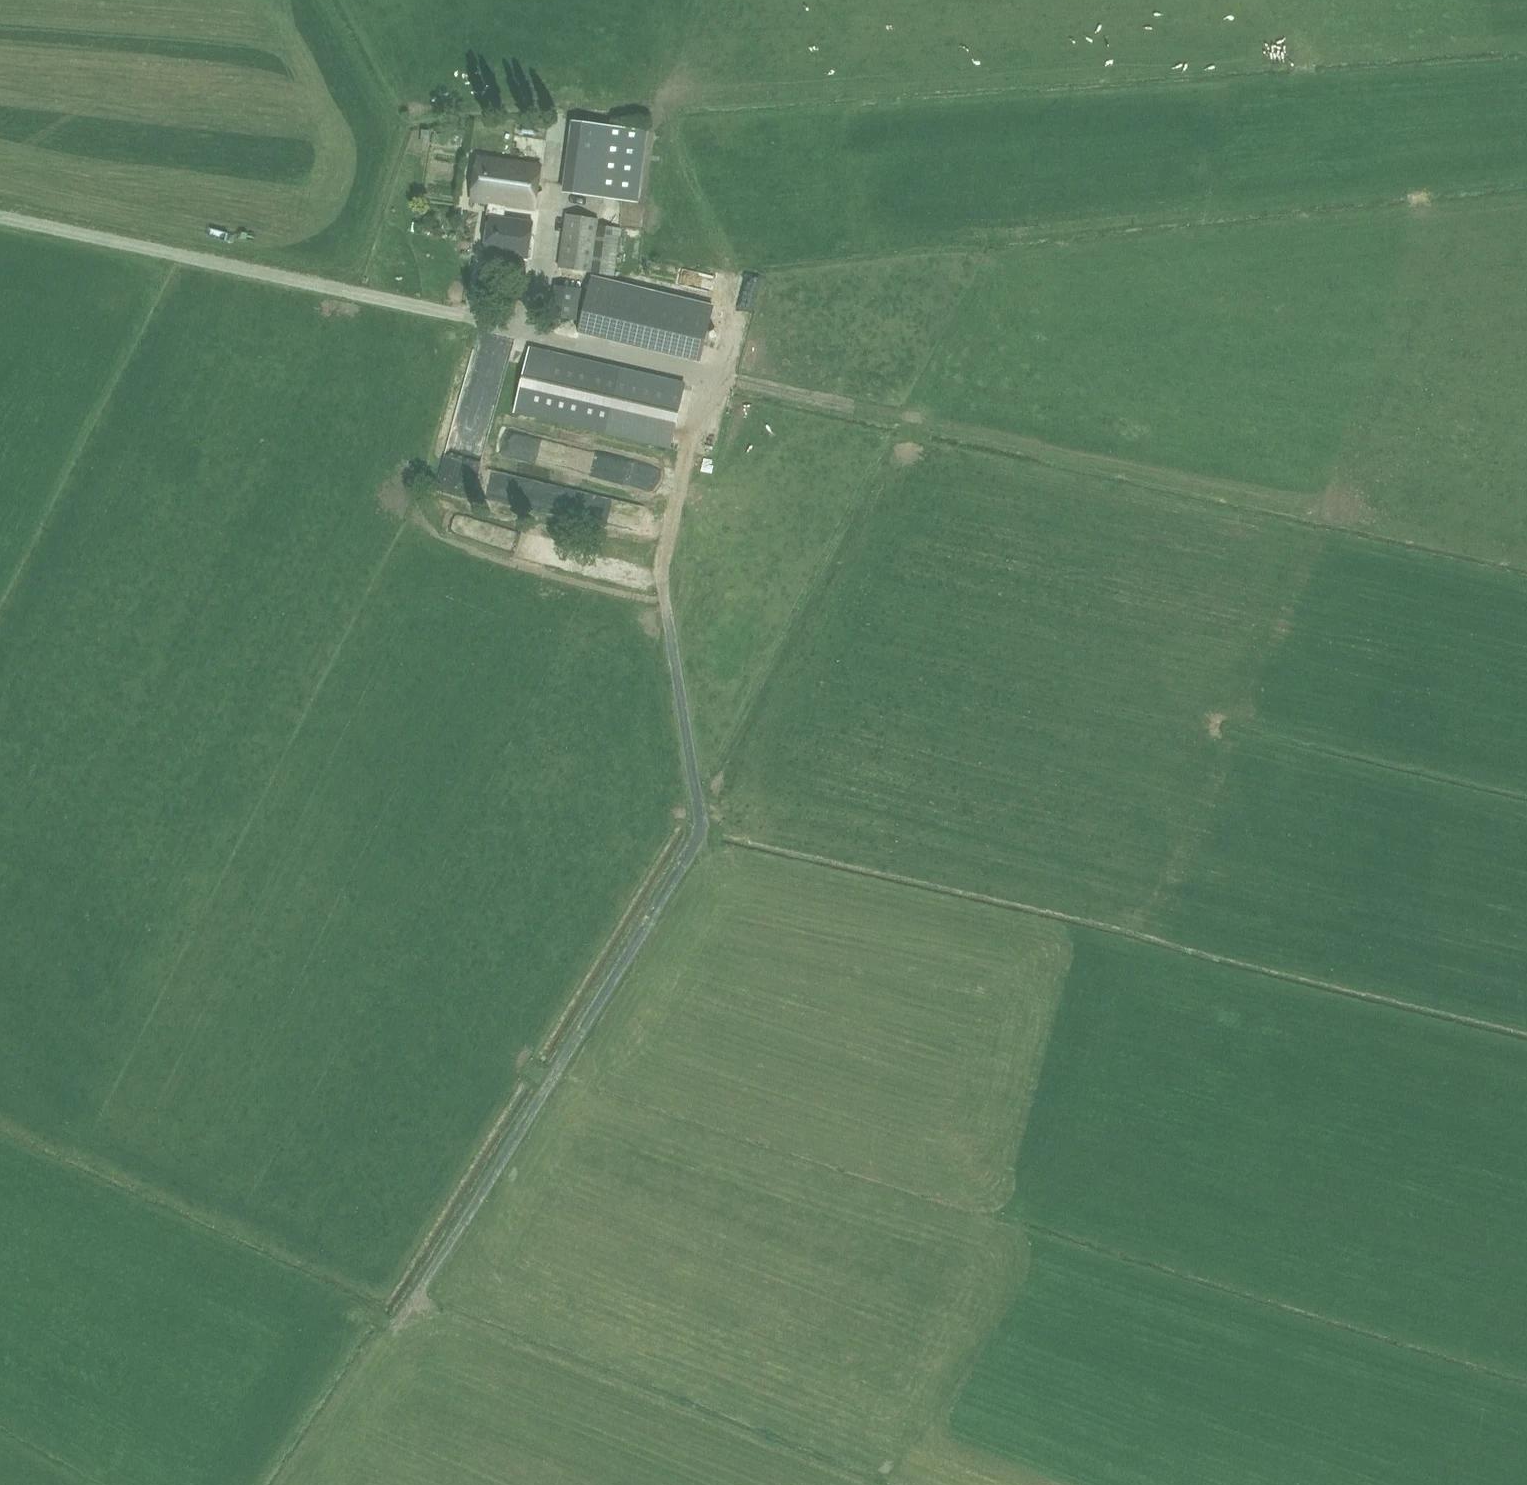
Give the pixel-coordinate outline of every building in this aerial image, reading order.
[(563,192),(638,202),(648,130),(573,119),(563,192)] [(478,156),(472,201),(488,203),(487,214),(484,249),(529,255),(534,219),(502,215),(503,205),(534,210),(540,165),(478,156)] [(621,227),(598,224),(599,218),(565,213),(558,267),(591,273),(614,275),(621,227)] [(714,306),(591,277),(577,335),(699,365),(714,306)] [(581,288),(556,284),(551,315),(577,319),(582,288),(581,288)] [(621,367),(530,345),(514,412),(670,447),(686,383),(621,367)] [(601,474),(606,451),(495,429),(491,453),(601,474)]
